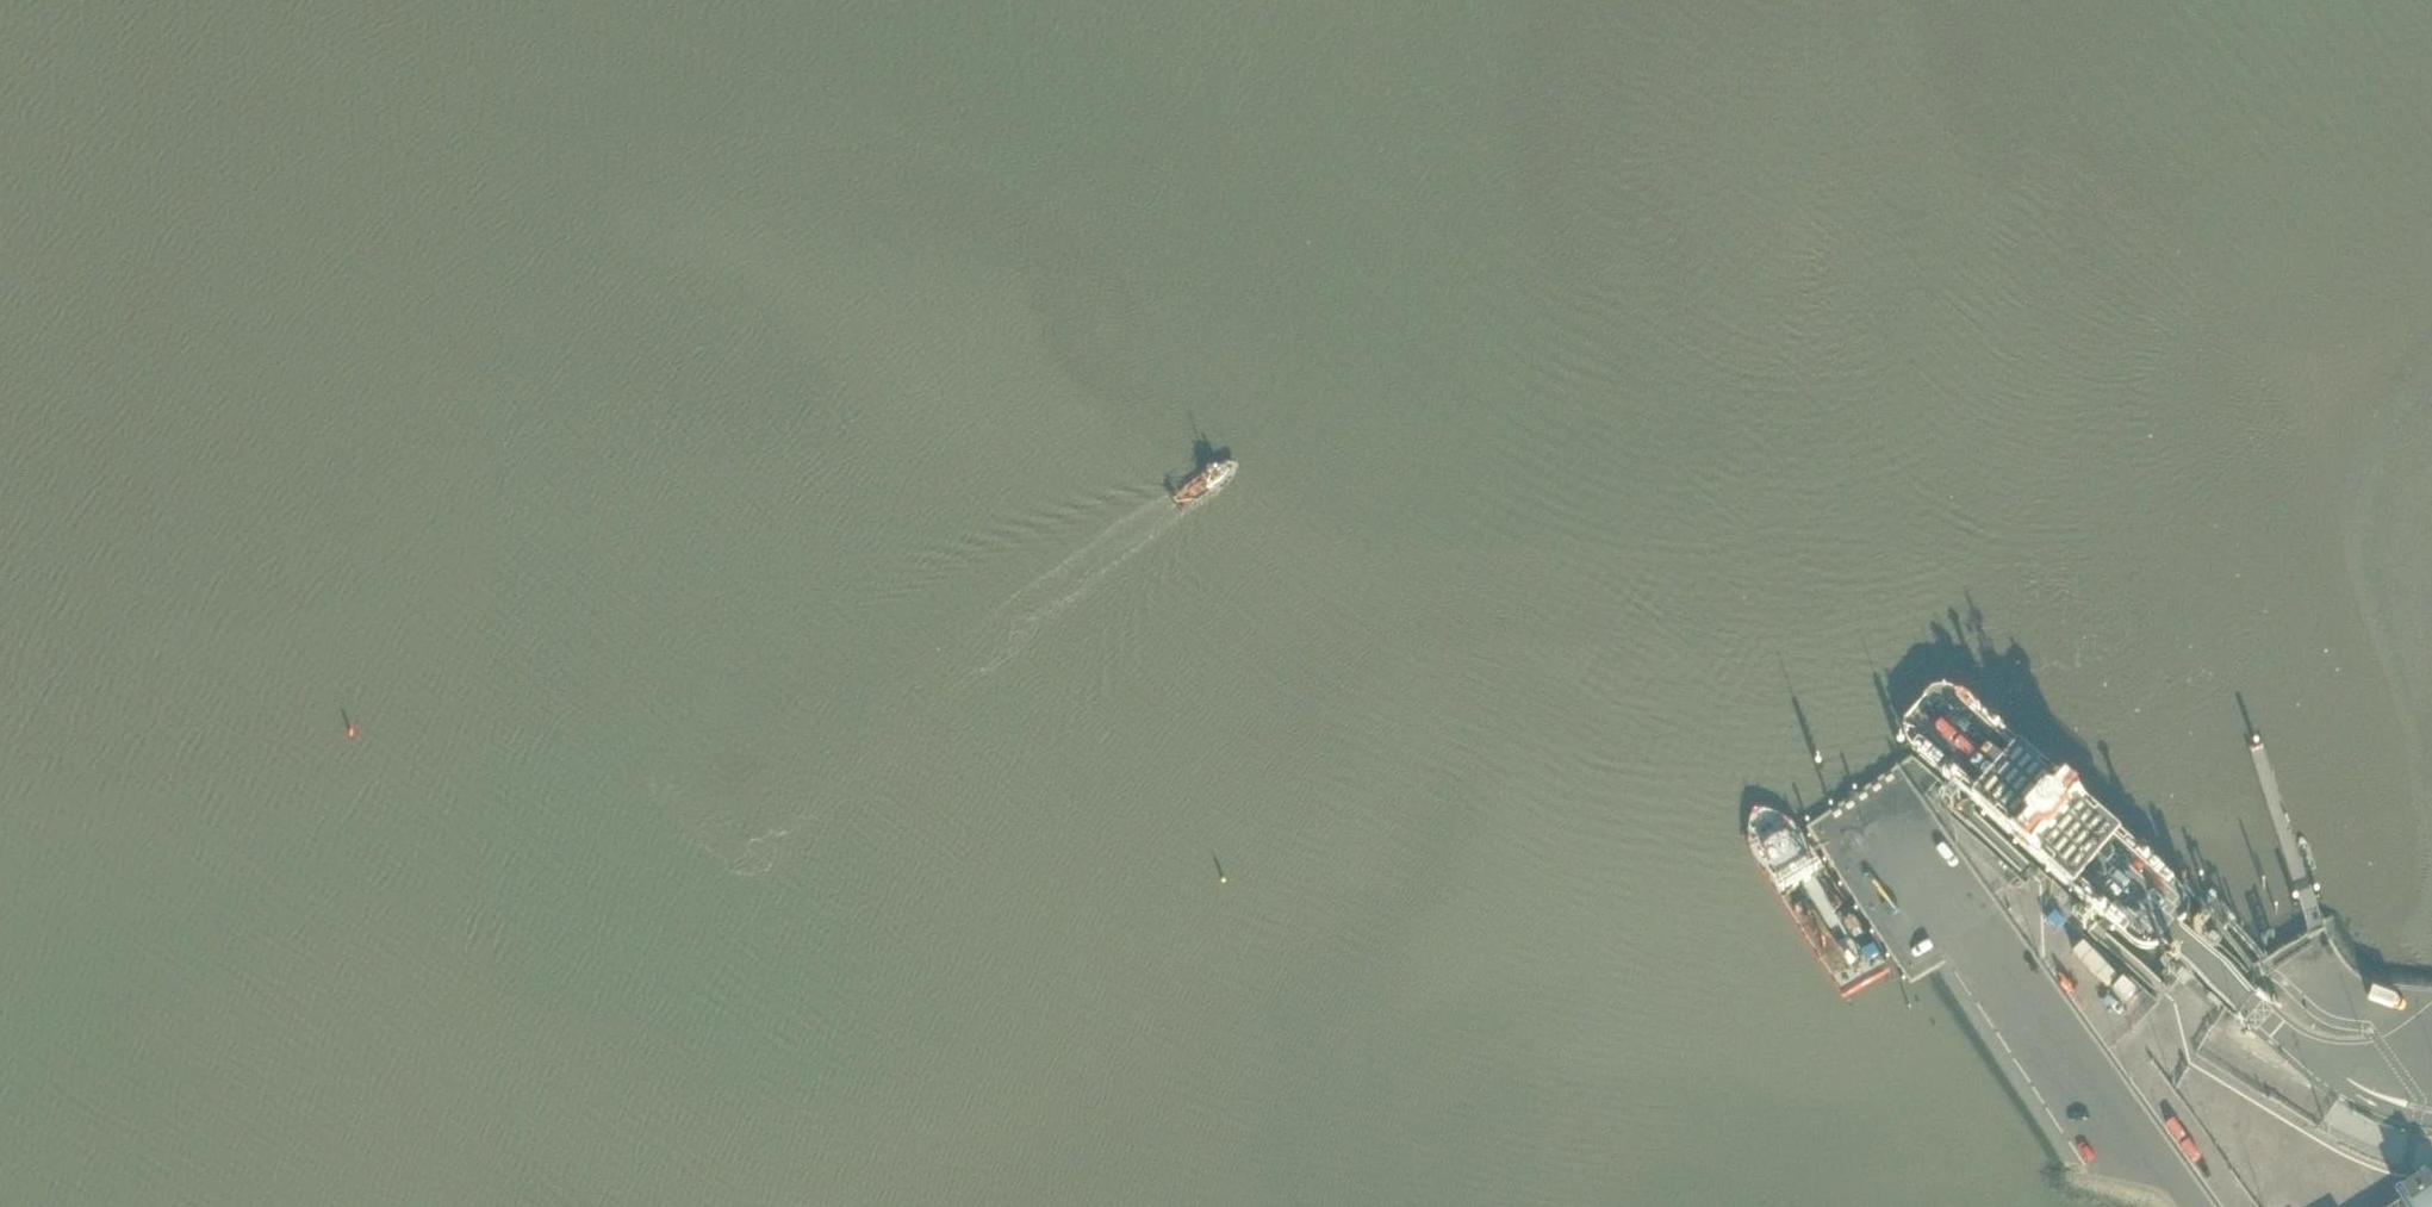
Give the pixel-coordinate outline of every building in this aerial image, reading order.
[(2140,1000),(2127,989),(2118,999),(2130,1010),(2140,1000)] [(2426,1175),(2410,1185),(2395,1195),(2402,1205),(2399,1206),(2431,1206),(2431,1184),(2426,1175)]
